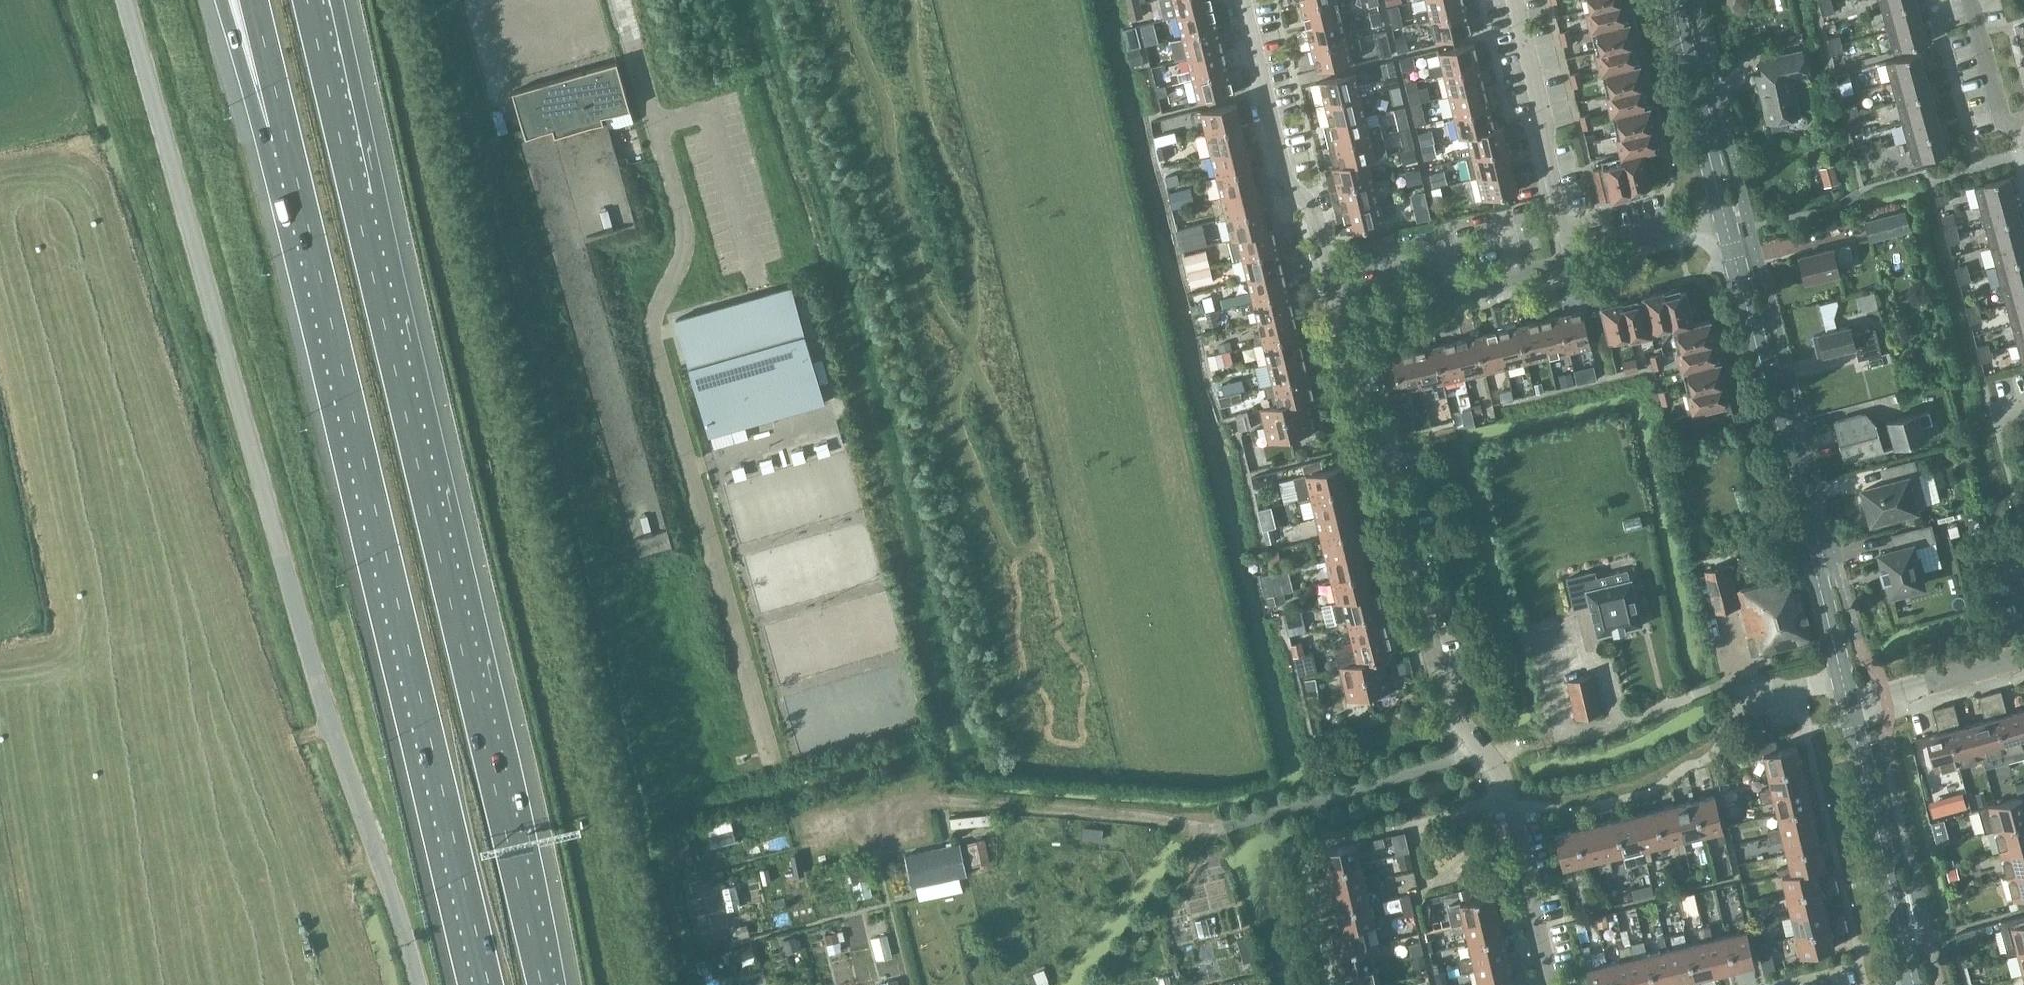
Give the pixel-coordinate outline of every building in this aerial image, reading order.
[(1211,0),(1174,0),(1178,16),(1213,8),(1211,0)] [(1340,9),(1350,7),(1348,0),(1330,0),(1302,7),(1307,28),(1342,19),(1340,9)] [(1431,20),(1466,11),(1472,10),(1470,0),(1426,0),(1428,8),(1416,11),(1419,23),(1431,20)] [(1624,1),(1624,0),(1589,0),(1591,9),(1586,10),(1591,32),(1596,31),(1630,23),(1624,1)] [(1882,12),(1921,1),(1920,0),(1879,0),(1882,12)] [(1921,1),(1882,12),(1887,31),(1922,22),(1919,11),(1923,10),(1921,1)] [(1140,3),(1130,5),(1134,19),(1143,17),(1140,3)] [(1399,5),(1387,8),(1392,29),(1404,26),(1399,5)] [(1832,5),(1820,8),(1822,15),(1834,12),(1832,5)] [(1178,16),(1183,37),(1218,29),(1213,8),(1178,16)] [(1431,20),(1436,41),(1471,33),(1466,11),(1431,20)] [(1379,12),(1372,13),(1375,24),(1382,23),(1379,12)] [(1307,28),(1312,49),(1347,40),(1342,19),(1307,28)] [(1922,22),(1887,31),(1893,52),(1932,41),(1929,31),(1925,33),(1922,22)] [(1640,65),(1634,43),(1630,23),(1596,31),(1601,51),(1596,52),(1601,74),(1606,73),(1640,65)] [(1136,27),(1124,30),(1128,49),(1140,46),(1136,27)] [(1183,37),(1188,58),(1223,50),(1218,29),(1183,37)] [(1561,39),(1571,37),(1569,30),(1559,32),(1561,39)] [(1386,31),(1374,34),(1377,47),(1389,44),(1386,31)] [(1405,36),(1394,38),(1398,54),(1409,51),(1405,36)] [(1829,47),(1842,44),(1840,36),(1828,39),(1829,47)] [(1317,70),(1324,69),(1353,62),(1350,51),(1362,48),(1359,37),(1347,40),(1312,49),(1317,70)] [(1571,37),(1561,39),(1562,46),(1572,43),(1571,37)] [(1429,67),(1432,78),(1444,75),(1479,66),(1474,44),(1439,53),(1441,64),(1429,67)] [(1842,44),(1829,47),(1831,55),(1844,52),(1842,44)] [(1137,49),(1128,51),(1131,65),(1140,63),(1142,62),(1139,48),(1137,49)] [(1179,72),(1181,82),(1193,79),(1228,71),(1223,50),(1188,58),(1190,69),(1179,72)] [(1801,51),(1772,58),(1760,60),(1763,74),(1757,76),(1768,122),(1799,115),(1791,80),(1807,77),(1801,51)] [(1885,62),(1891,83),(1925,73),(1923,63),(1927,61),(1924,52),(1885,62)] [(1410,57),(1399,60),(1402,72),(1413,69),(1410,57)] [(515,131),(629,531),(637,559),(673,549),(586,244),(637,229),(605,117),(630,109),(627,99),(628,99),(617,62),(512,92),(523,130),(517,132),(517,131),(515,131)] [(1606,73),(1611,93),(1606,94),(1611,116),(1616,115),(1650,107),(1640,65),(1606,73)] [(1449,96),(1485,87),(1479,66),(1444,75),(1449,96)] [(1228,71),(1193,79),(1198,101),(1234,92),(1228,71)] [(1179,72),(1170,75),(1172,84),(1181,82),(1179,72)] [(1571,81),(1581,79),(1579,72),(1570,74),(1571,81)] [(1837,75),(1839,84),(1851,81),(1849,72),(1837,75)] [(1896,102),(1935,92),(1933,82),(1928,84),(1925,73),(1891,83),(1896,102)] [(1325,104),(1373,92),(1373,91),(1389,87),(1398,85),(1396,76),(1358,85),(1355,74),(1320,82),(1325,104)] [(1581,79),(1571,81),(1573,88),(1582,85),(1581,79)] [(1398,85),(1389,87),(1393,104),(1403,102),(1398,85)] [(1165,86),(1155,88),(1158,98),(1167,96),(1165,86)] [(1492,92),(1486,93),(1485,87),(1449,96),(1454,117),(1490,108),(1495,107),(1492,92)] [(1418,90),(1407,93),(1410,105),(1420,103),(1421,102),(1418,90)] [(1366,116),(1363,105),(1375,102),(1373,92),(1325,104),(1330,125),(1366,116)] [(1935,92),(1896,102),(1902,122),(1936,112),(1933,102),(1938,101),(1935,92)] [(1879,96),(1862,98),(1864,113),(1881,111),(1879,96)] [(1410,105),(1412,115),(1415,126),(1425,124),(1420,103),(1410,105)] [(1201,112),(1206,134),(1242,125),(1236,104),(1201,112)] [(1846,116),(1859,113),(1857,105),(1844,108),(1846,116)] [(1430,108),(1431,121),(1452,119),(1451,106),(1430,108)] [(1404,107),(1394,109),(1399,130),(1410,128),(1404,107)] [(1659,144),(1655,127),(1650,107),(1616,115),(1621,135),(1616,136),(1622,158),(1644,153),(1655,150),(1654,145),(1659,144)] [(1495,129),(1495,128),(1490,108),(1454,117),(1459,138),(1467,136),(1495,129)] [(1907,142),(1946,131),(1943,122),(1939,123),(1936,112),(1902,122),(1907,142)] [(1859,113),(1846,116),(1848,124),(1861,121),(1859,113)] [(1581,123),(1591,121),(1589,114),(1580,116),(1581,123)] [(1330,125),(1332,131),(1326,132),(1329,147),(1382,134),(1380,123),(1368,126),(1366,116),(1330,125)] [(1591,121),(1581,123),(1583,130),(1593,127),(1591,121)] [(1206,134),(1211,155),(1247,146),(1245,140),(1251,139),(1247,124),(1242,125),(1206,134)] [(1470,147),(1458,150),(1460,160),(1466,158),(1508,148),(1502,126),(1495,128),(1495,129),(1467,136),(1470,147)] [(1410,128),(1399,130),(1404,151),(1414,148),(1410,128)] [(1946,131),(1907,142),(1913,162),(1947,152),(1944,141),(1948,140),(1946,131)] [(1175,132),(1155,137),(1157,146),(1177,141),(1175,132)] [(1427,132),(1418,134),(1421,146),(1430,144),(1427,132)] [(1382,134),(1329,147),(1333,162),(1339,161),(1340,166),(1340,167),(1368,160),(1368,161),(1388,156),(1382,134)] [(1432,145),(1421,148),(1424,160),(1435,157),(1432,145)] [(1856,156),(1868,153),(1866,145),(1854,148),(1856,156)] [(1167,146),(1157,148),(1160,160),(1170,157),(1167,146)] [(1211,155),(1216,176),(1252,167),(1247,146),(1211,155)] [(1466,158),(1471,179),(1477,178),(1513,169),(1508,148),(1466,158)] [(1414,150),(1404,152),(1407,163),(1417,161),(1414,150)] [(1610,200),(1631,195),(1648,191),(1647,186),(1652,185),(1644,153),(1622,158),(1623,162),(1602,167),(1602,168),(1603,174),(1605,181),(1606,187),(1608,193),(1610,200)] [(1868,153),(1856,156),(1858,164),(1870,161),(1868,153)] [(1373,181),(1368,161),(1368,160),(1340,167),(1340,166),(1332,168),(1337,189),(1338,190),(1373,181)] [(1258,165),(1252,167),(1216,176),(1222,197),(1257,188),(1255,182),(1261,181),(1258,165)] [(1833,165),(1820,168),(1824,186),(1838,183),(1833,165)] [(1594,177),(1603,174),(1602,168),(1593,170),(1594,177)] [(1513,169),(1477,178),(1482,199),(1492,197),(1506,194),(1518,191),(1513,169)] [(1418,171),(1409,173),(1413,185),(1421,182),(1418,171)] [(1430,175),(1432,187),(1444,184),(1441,172),(1430,175)] [(1177,174),(1165,177),(1168,187),(1179,184),(1177,174)] [(1603,174),(1594,177),(1596,183),(1605,181),(1603,174)] [(1974,187),(1980,207),(2014,198),(2011,187),(2015,186),(2013,176),(1974,187)] [(1331,191),(1335,205),(1341,204),(1343,211),(1378,202),(1373,181),(1338,190),(1337,189),(1331,191)] [(1605,181),(1596,183),(1597,189),(1606,187),(1605,181)] [(1441,187),(1431,189),(1434,202),(1444,200),(1441,187)] [(1606,187),(1597,189),(1599,196),(1608,193),(1606,187)] [(1189,188),(1168,193),(1172,208),(1193,203),(1189,188)] [(1222,197),(1227,218),(1262,209),(1257,188),(1222,197)] [(1608,193),(1599,196),(1600,202),(1610,200),(1608,193)] [(1506,194),(1492,197),(1495,207),(1508,204),(1506,194)] [(1947,194),(1936,197),(1938,205),(1949,202),(1947,194)] [(1985,227),(2023,216),(2021,207),(2017,208),(2014,198),(1980,207),(1985,227)] [(1338,219),(1341,234),(1384,224),(1378,202),(1343,211),(1344,217),(1338,219)] [(1268,207),(1262,209),(1227,218),(1232,239),(1232,240),(1238,238),(1267,230),(1266,224),(1271,223),(1268,207)] [(1906,211),(1867,221),(1871,239),(1910,229),(1906,211)] [(1430,212),(1416,215),(1417,222),(1431,218),(1430,212)] [(2023,237),(2023,234),(2022,226),(2023,226),(2023,217),(2023,216),(1985,227),(1990,246),(2023,237)] [(1206,219),(1183,221),(1184,239),(1207,236),(1206,219)] [(1947,237),(1958,234),(1956,226),(1944,229),(1947,237)] [(1372,227),(1357,231),(1360,241),(1375,237),(1372,227)] [(1228,240),(1233,261),(1243,259),(1284,249),(1281,234),(1275,236),(1273,228),(1267,230),(1238,238),(1232,240),(1232,239),(1228,240)] [(1958,234),(1947,237),(1949,245),(1960,242),(1958,234)] [(2023,258),(2023,237),(1990,246),(1996,266),(2023,258)] [(1837,262),(1854,258),(1851,243),(1800,255),(1807,281),(1840,273),(1837,262)] [(1248,280),(1283,271),(1282,264),(1287,263),(1284,249),(1243,259),(1248,280)] [(1206,251),(1184,257),(1187,271),(1210,265),(1206,251)] [(1996,266),(2001,286),(2023,279),(2023,258),(1996,266)] [(1957,276),(1969,273),(1967,265),(1955,268),(1957,276)] [(1210,267),(1188,273),(1191,287),(1214,281),(1210,267)] [(1288,292),(1283,272),(1283,271),(1248,280),(1253,300),(1288,292)] [(1969,273),(1957,276),(1960,284),(1971,281),(1969,273)] [(2023,301),(2023,279),(2001,286),(2006,305),(2023,301)] [(792,286),(676,319),(709,436),(825,403),(792,286)] [(1680,287),(1663,292),(1643,296),(1651,329),(1671,325),(1672,330),(1677,329),(1694,324),(1694,323),(1686,291),(1681,292),(1680,287)] [(1240,304),(1243,313),(1255,310),(1258,322),(1293,313),(1288,292),(1253,300),(1240,304)] [(1205,312),(1215,310),(1211,296),(1202,298),(1205,312)] [(1643,296),(1621,302),(1600,307),(1608,340),(1629,335),(1630,340),(1652,335),(1651,329),(1643,296)] [(2006,305),(2012,325),(2023,322),(2023,301),(2006,305)] [(1968,316),(1980,312),(1978,304),(1966,308),(1968,316)] [(1215,310),(1205,312),(1209,326),(1218,324),(1215,310)] [(1582,311),(1561,316),(1569,352),(1591,346),(1582,311)] [(1980,312),(1968,316),(1970,323),(1982,320),(1980,312)] [(1254,334),(1256,344),(1263,343),(1299,334),(1293,313),(1258,322),(1261,333),(1254,334)] [(1569,352),(1561,316),(1539,321),(1548,357),(1569,352)] [(1834,318),(1824,320),(1827,332),(1837,329),(1834,318)] [(1720,363),(1715,341),(1710,319),(1694,323),(1694,324),(1677,329),(1682,349),(1677,350),(1682,372),(1687,371),(1720,363)] [(1548,357),(1539,321),(1519,326),(1527,362),(1548,357)] [(2012,325),(2017,345),(2023,343),(2023,322),(2012,325)] [(1527,362),(1519,326),(1497,331),(1506,367),(1527,362)] [(1825,355),(1859,346),(1862,359),(1881,354),(1874,328),(1853,334),(1851,326),(1837,329),(1827,332),(1819,333),(1825,355)] [(1506,367),(1497,331),(1477,337),(1485,372),(1506,367)] [(1263,343),(1268,363),(1304,355),(1299,334),(1263,343)] [(1485,372),(1477,337),(1456,342),(1464,377),(1485,372)] [(1464,377),(1456,342),(1435,347),(1443,382),(1464,377)] [(1228,343),(1218,345),(1220,352),(1230,350),(1228,343)] [(1979,355),(1991,352),(1988,344),(1977,347),(1979,355)] [(1435,399),(1446,396),(1443,382),(1435,347),(1414,352),(1422,387),(1431,385),(1435,399)] [(1229,351),(1209,356),(1212,368),(1232,363),(1229,351)] [(1414,352),(1392,357),(1394,367),(1384,369),(1393,406),(1413,401),(1410,390),(1422,387),(1414,352)] [(1991,352),(1979,355),(1981,363),(1993,360),(1991,352)] [(1650,357),(1652,363),(1662,361),(1660,354),(1650,357)] [(1309,376),(1304,355),(1268,363),(1273,384),(1309,376)] [(1631,371),(1638,369),(1636,360),(1629,361),(1631,371)] [(1631,371),(1629,361),(1622,363),(1625,372),(1631,371)] [(1663,367),(1662,361),(1652,363),(1654,370),(1663,367)] [(1730,404),(1725,383),(1720,363),(1687,371),(1692,390),(1687,392),(1692,413),(1693,413),(1724,405),(1730,404)] [(1232,368),(1235,381),(1249,378),(1246,366),(1232,368)] [(1574,372),(1576,383),(1584,381),(1581,370),(1574,372)] [(1309,376),(1273,384),(1264,387),(1266,397),(1276,394),(1278,405),(1278,406),(1282,405),(1304,399),(1304,400),(1314,398),(1312,391),(1318,390),(1315,374),(1309,376)] [(1571,374),(1558,377),(1561,387),(1574,384),(1571,374)] [(1242,380),(1233,382),(1235,392),(1245,390),(1242,380)] [(1542,383),(1535,385),(1537,394),(1544,392),(1542,383)] [(1669,389),(1659,392),(1661,398),(1670,396),(1669,389)] [(1510,391),(1501,393),(1503,402),(1512,400),(1510,391)] [(1240,393),(1230,395),(1233,405),(1242,403),(1240,393)] [(1670,396),(1661,398),(1662,405),(1672,403),(1670,396)] [(1312,432),(1304,400),(1304,399),(1282,405),(1290,438),(1312,432)] [(1480,404),(1471,406),(1473,414),(1482,412),(1480,404)] [(1730,404),(1724,405),(1727,418),(1733,416),(1730,404)] [(1290,438),(1282,405),(1278,406),(1278,405),(1261,409),(1269,443),(1290,438)] [(1727,418),(1724,405),(1718,407),(1721,419),(1727,418)] [(1718,407),(1711,408),(1714,420),(1721,419),(1718,407)] [(1711,408),(1705,410),(1708,422),(1714,420),(1711,408)] [(1471,410),(1461,412),(1465,426),(1474,424),(1471,410)] [(1708,422),(1705,410),(1699,411),(1702,423),(1708,422)] [(1697,412),(1693,413),(1696,425),(1702,423),(1699,411),(1697,412)] [(1887,420),(1895,447),(1895,449),(1896,448),(1926,440),(1922,426),(1933,423),(1930,411),(1919,414),(1919,413),(1889,421),(1889,420),(1887,420)] [(1247,412),(1235,415),(1239,431),(1251,428),(1247,412)] [(1696,425),(1693,413),(1692,413),(1687,414),(1689,426),(1696,425)] [(1876,423),(1866,413),(1865,413),(1835,421),(1845,461),(1884,451),(1876,423)] [(1687,414),(1680,416),(1683,428),(1689,426),(1687,414)] [(1680,416),(1674,417),(1677,429),(1683,428),(1680,416)] [(1668,419),(1671,431),(1677,429),(1674,417),(1668,419)] [(1398,427),(1396,427),(1396,428),(1398,435),(1415,431),(1415,428),(1413,419),(1397,423),(1398,427)] [(1965,442),(1956,444),(1959,454),(1963,456),(1969,455),(1965,442)] [(1301,448),(1295,450),(1298,460),(1308,458),(1307,452),(1301,448)] [(1887,467),(1891,483),(1864,490),(1865,494),(1861,495),(1864,508),(1868,507),(1872,521),(1915,510),(1914,508),(1926,506),(1914,460),(1887,467)] [(1321,462),(1303,466),(1306,475),(1323,471),(1321,462)] [(1346,488),(1341,466),(1323,471),(1306,475),(1294,478),(1299,499),(1311,497),(1346,488)] [(1311,497),(1316,518),(1352,509),(1346,488),(1311,497)] [(1316,518),(1321,539),(1357,530),(1352,509),(1316,518)] [(1976,511),(1962,514),(1965,524),(1978,521),(1976,511)] [(1640,515),(1622,519),(1625,532),(1643,528),(1640,515)] [(1273,521),(1262,524),(1263,529),(1274,527),(1273,521)] [(1892,535),(1896,550),(1881,554),(1884,567),(1880,569),(1883,581),(1887,580),(1891,593),(1894,592),(1895,596),(1909,593),(1908,589),(1922,585),(1918,573),(1923,571),(1919,558),(1915,559),(1912,548),(1935,541),(1931,525),(1892,535)] [(1272,529),(1264,531),(1267,545),(1276,542),(1272,529)] [(1321,539),(1326,560),(1362,551),(1357,530),(1321,539)] [(1278,550),(1269,553),(1272,564),(1281,562),(1278,550)] [(1326,560),(1331,581),(1367,572),(1362,551),(1326,560)] [(1731,564),(1706,571),(1717,613),(1742,606),(1750,637),(1747,637),(1751,655),(1754,655),(1754,656),(1813,641),(1800,593),(1795,595),(1791,576),(1738,590),(1731,564)] [(1372,593),(1372,592),(1367,572),(1331,581),(1337,602),(1342,601),(1342,600),(1372,593)] [(1594,572),(1567,579),(1574,608),(1589,604),(1597,637),(1614,632),(1614,633),(1625,630),(1642,625),(1631,579),(1598,587),(1594,572)] [(1274,595),(1283,592),(1281,583),(1272,586),(1274,595)] [(1342,623),(1347,621),(1383,613),(1378,591),(1372,592),(1372,593),(1342,600),(1342,601),(1337,602),(1342,623)] [(1283,592),(1274,595),(1276,604),(1286,602),(1283,592)] [(1284,615),(1286,627),(1287,627),(1304,623),(1301,611),(1284,615)] [(1347,621),(1353,642),(1388,634),(1383,613),(1347,621)] [(1353,643),(1335,647),(1340,667),(1358,663),(1362,662),(1383,657),(1384,658),(1393,655),(1388,634),(1353,642),(1353,643)] [(1292,645),(1290,645),(1293,657),(1305,654),(1302,642),(1292,645)] [(1305,654),(1293,657),(1298,676),(1299,675),(1314,671),(1310,653),(1305,654)] [(1383,657),(1362,662),(1370,695),(1391,690),(1384,658),(1383,657)] [(1370,695),(1362,662),(1358,663),(1340,667),(1348,701),(1370,695)] [(1592,675),(1567,680),(1576,719),(1601,713),(1592,675)] [(1316,679),(1305,681),(1308,696),(1318,695),(1316,679)] [(1989,694),(2008,762),(2023,758),(2023,730),(2019,712),(2007,715),(2000,691),(1989,694)] [(1978,697),(1985,721),(1972,724),(1982,759),(1985,768),(2008,762),(1989,694),(1978,697)] [(1419,695),(1411,697),(1408,702),(1410,710),(1421,707),(1419,695)] [(1959,765),(1982,759),(1972,724),(1960,728),(1954,704),(1943,707),(1959,765)] [(1934,772),(1959,765),(1943,707),(1932,710),(1938,734),(1925,737),(1934,772)] [(1764,755),(1768,774),(1802,766),(1797,746),(1778,750),(1776,739),(1748,746),(1750,758),(1764,755)] [(1758,791),(1760,797),(1807,786),(1802,766),(1768,774),(1771,788),(1758,791)] [(2016,784),(2019,797),(2023,795),(2023,785),(2023,783),(2016,784)] [(1774,801),(1778,814),(1811,806),(1807,786),(1760,797),(1761,804),(1774,801)] [(1718,795),(1715,796),(1723,830),(1726,829),(1729,828),(1721,795),(1718,795)] [(1984,795),(1976,797),(1978,806),(1986,804),(1984,795)] [(1702,835),(1716,831),(1719,845),(1726,843),(1723,830),(1715,796),(1695,801),(1702,835)] [(1977,810),(1983,834),(1994,831),(2023,823),(2023,805),(2022,797),(1977,809),(1977,810)] [(1942,798),(1928,802),(1932,818),(1946,814),(1942,798)] [(1702,835),(1695,801),(1675,806),(1686,852),(1692,851),(1689,838),(1702,835)] [(1736,802),(1724,805),(1726,816),(1739,813),(1736,802)] [(1686,852),(1675,806),(1655,810),(1663,844),(1676,841),(1679,854),(1686,852)] [(1769,837),(1816,826),(1811,806),(1778,814),(1781,827),(1767,831),(1769,837)] [(737,808),(700,814),(704,838),(741,832),(737,808)] [(1635,815),(1646,862),(1652,860),(1649,847),(1663,844),(1655,810),(1635,815)] [(994,813),(950,818),(951,828),(995,824),(994,813)] [(1085,828),(1106,829),(1107,816),(1086,814),(1085,828)] [(1646,862),(1635,815),(1615,820),(1623,853),(1636,850),(1639,863),(1646,862)] [(1623,853),(1615,820),(1595,824),(1606,871),(1613,870),(1609,856),(1623,853)] [(1994,831),(2000,854),(2023,848),(2023,823),(1994,831)] [(1575,829),(1583,862),(1597,859),(1600,873),(1606,871),(1595,824),(1575,829)] [(1787,854),(1820,846),(1816,826),(1769,837),(1770,843),(1784,840),(1787,854)] [(1583,862),(1575,829),(1555,834),(1566,881),(1573,879),(1570,866),(1583,862)] [(1946,833),(1935,837),(1937,844),(1948,841),(1946,833)] [(1383,837),(1370,840),(1372,847),(1372,848),(1385,845),(1383,837)] [(984,840),(967,843),(972,866),(989,863),(984,840)] [(1323,851),(1328,872),(1361,864),(1358,850),(1372,847),(1370,840),(1323,851)] [(912,887),(966,875),(960,844),(906,856),(912,887)] [(1744,866),(1779,862),(1777,846),(1742,850),(1744,866)] [(1816,868),(1825,866),(1820,846),(1787,854),(1790,867),(1777,870),(1778,876),(1782,876),(1816,868)] [(2023,872),(2023,848),(2000,854),(2006,877),(2023,872)] [(1409,853),(1399,856),(1402,869),(1412,867),(1409,853)] [(1361,864),(1328,872),(1333,892),(1379,881),(1378,874),(1365,877),(1361,864)] [(857,870),(859,890),(876,889),(874,868),(857,870)] [(1820,888),(1816,868),(1782,876),(1787,896),(1820,888)] [(1954,868),(1947,870),(1949,880),(1956,878),(1954,868)] [(2006,877),(2013,901),(2023,898),(2023,872),(2006,877)] [(730,900),(743,898),(741,874),(728,875),(730,900)] [(1492,887),(1488,874),(1474,878),(1477,891),(1492,887)] [(1639,888),(1655,883),(1652,874),(1636,879),(1639,888)] [(1823,881),(1825,887),(1837,884),(1836,878),(1832,876),(1826,877),(1823,881)] [(1379,881),(1333,892),(1337,911),(1371,903),(1368,890),(1381,887),(1379,881)] [(1839,890),(1837,884),(1825,887),(1826,893),(1830,895),(1837,893),(1839,890)] [(1652,887),(1632,891),(1634,900),(1654,896),(1652,887)] [(1470,888),(1458,890),(1460,896),(1461,899),(1473,896),(1470,888)] [(1791,915),(1825,908),(1820,888),(1787,896),(1791,915)] [(1629,889),(1622,890),(1624,900),(1631,899),(1629,889)] [(1447,906),(1451,926),(1498,915),(1493,895),(1447,906)] [(1411,902),(1402,904),(1405,916),(1413,914),(1411,902)] [(1337,911),(1342,931),(1366,926),(1375,924),(1375,923),(1389,920),(1387,914),(1374,917),(1371,903),(1337,911)] [(1210,906),(1197,909),(1202,924),(1214,921),(1210,906)] [(1796,935),(1830,927),(1825,908),(1791,915),(1796,935)] [(1469,943),(1503,935),(1498,915),(1451,926),(1453,933),(1466,930),(1469,943)] [(1605,915),(1597,917),(1599,927),(1608,926),(1605,915)] [(1833,920),(1834,926),(1847,923),(1845,917),(1842,915),(1835,917),(1833,920)] [(1998,923),(2007,955),(2016,952),(2023,950),(2023,916),(1998,923)] [(1726,936),(1734,970),(1755,965),(1747,931),(1744,918),(1736,920),(1740,933),(1726,936)] [(1587,919),(1576,922),(1578,930),(1589,927),(1587,919)] [(1389,920),(1375,923),(1375,924),(1377,930),(1390,927),(1389,920)] [(1848,929),(1847,923),(1834,926),(1836,932),(1839,934),(1846,933),(1848,929)] [(1342,931),(1332,933),(1337,953),(1371,945),(1366,926),(1342,931)] [(1703,927),(1714,974),(1734,970),(1726,936),(1713,939),(1710,926),(1703,927)] [(1686,945),(1694,979),(1714,974),(1703,927),(1697,929),(1700,942),(1686,945)] [(1830,927),(1796,935),(1801,956),(1834,948),(1830,927)] [(1750,930),(1747,931),(1755,965),(1757,964),(1760,963),(1752,930),(1750,930)] [(1968,931),(1955,935),(1958,944),(1971,940),(1968,931)] [(1503,935),(1469,943),(1472,957),(1459,960),(1461,966),(1507,955),(1503,935)] [(1663,937),(1674,983),(1694,979),(1686,945),(1673,948),(1670,935),(1663,937)] [(1622,937),(1615,938),(1617,948),(1624,946),(1622,937)] [(1654,984),(1668,984),(1674,983),(1663,937),(1657,938),(1660,952),(1647,955),(1654,984)] [(1435,938),(1426,941),(1429,952),(1438,950),(1435,938)] [(1420,942),(1409,945),(1411,956),(1423,954),(1420,942)] [(1371,945),(1337,953),(1342,973),(1389,962),(1387,956),(1374,959),(1371,945)] [(1633,984),(1654,984),(1647,955),(1633,958),(1630,945),(1624,946),(1633,984)] [(1612,984),(1633,984),(1624,946),(1617,948),(1620,961),(1607,964),(1612,984)] [(1593,967),(1590,954),(1583,956),(1590,984),(1612,984),(1607,964),(1593,967)] [(1423,955),(1411,957),(1414,969),(1426,966),(1423,955)] [(1479,983),(1512,975),(1507,955),(1461,966),(1462,973),(1475,969),(1479,983)] [(1773,958),(1761,961),(1763,972),(1775,970),(1773,958)] [(1380,984),(1377,972),(1390,969),(1389,962),(1342,973),(1345,984),(1380,984)] [(1443,962),(1433,965),(1435,972),(1445,970),(1443,962)] [(1044,970),(1034,974),(1038,984),(1048,981),(1044,970)] [(1444,971),(1434,973),(1437,984),(1443,983),(1446,978),(1444,971)] [(1512,975),(1479,983),(1479,984),(1514,984),(1512,975)]
